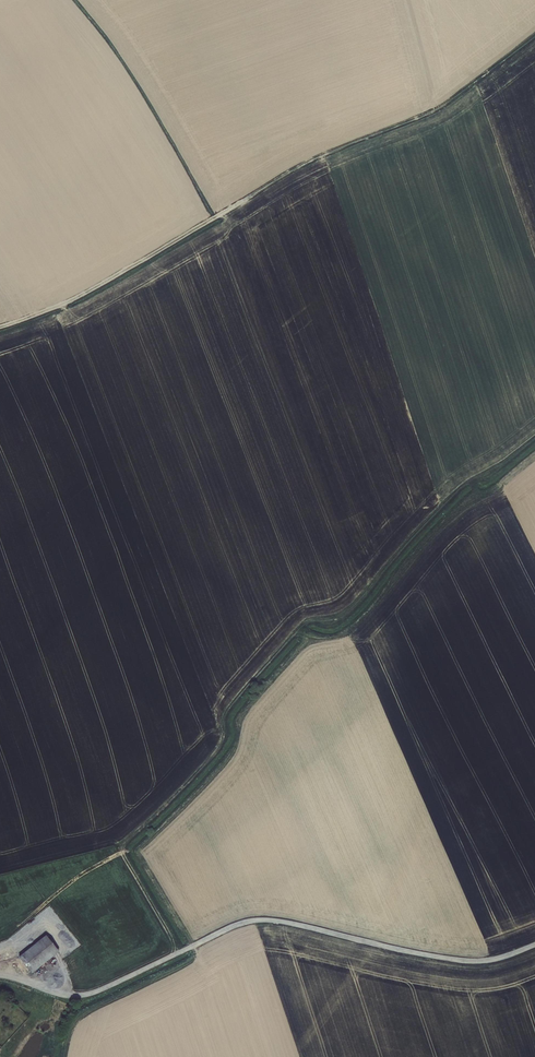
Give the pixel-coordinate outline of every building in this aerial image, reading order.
[(46,936),(20,957),(33,973),(59,952),(46,936)]
